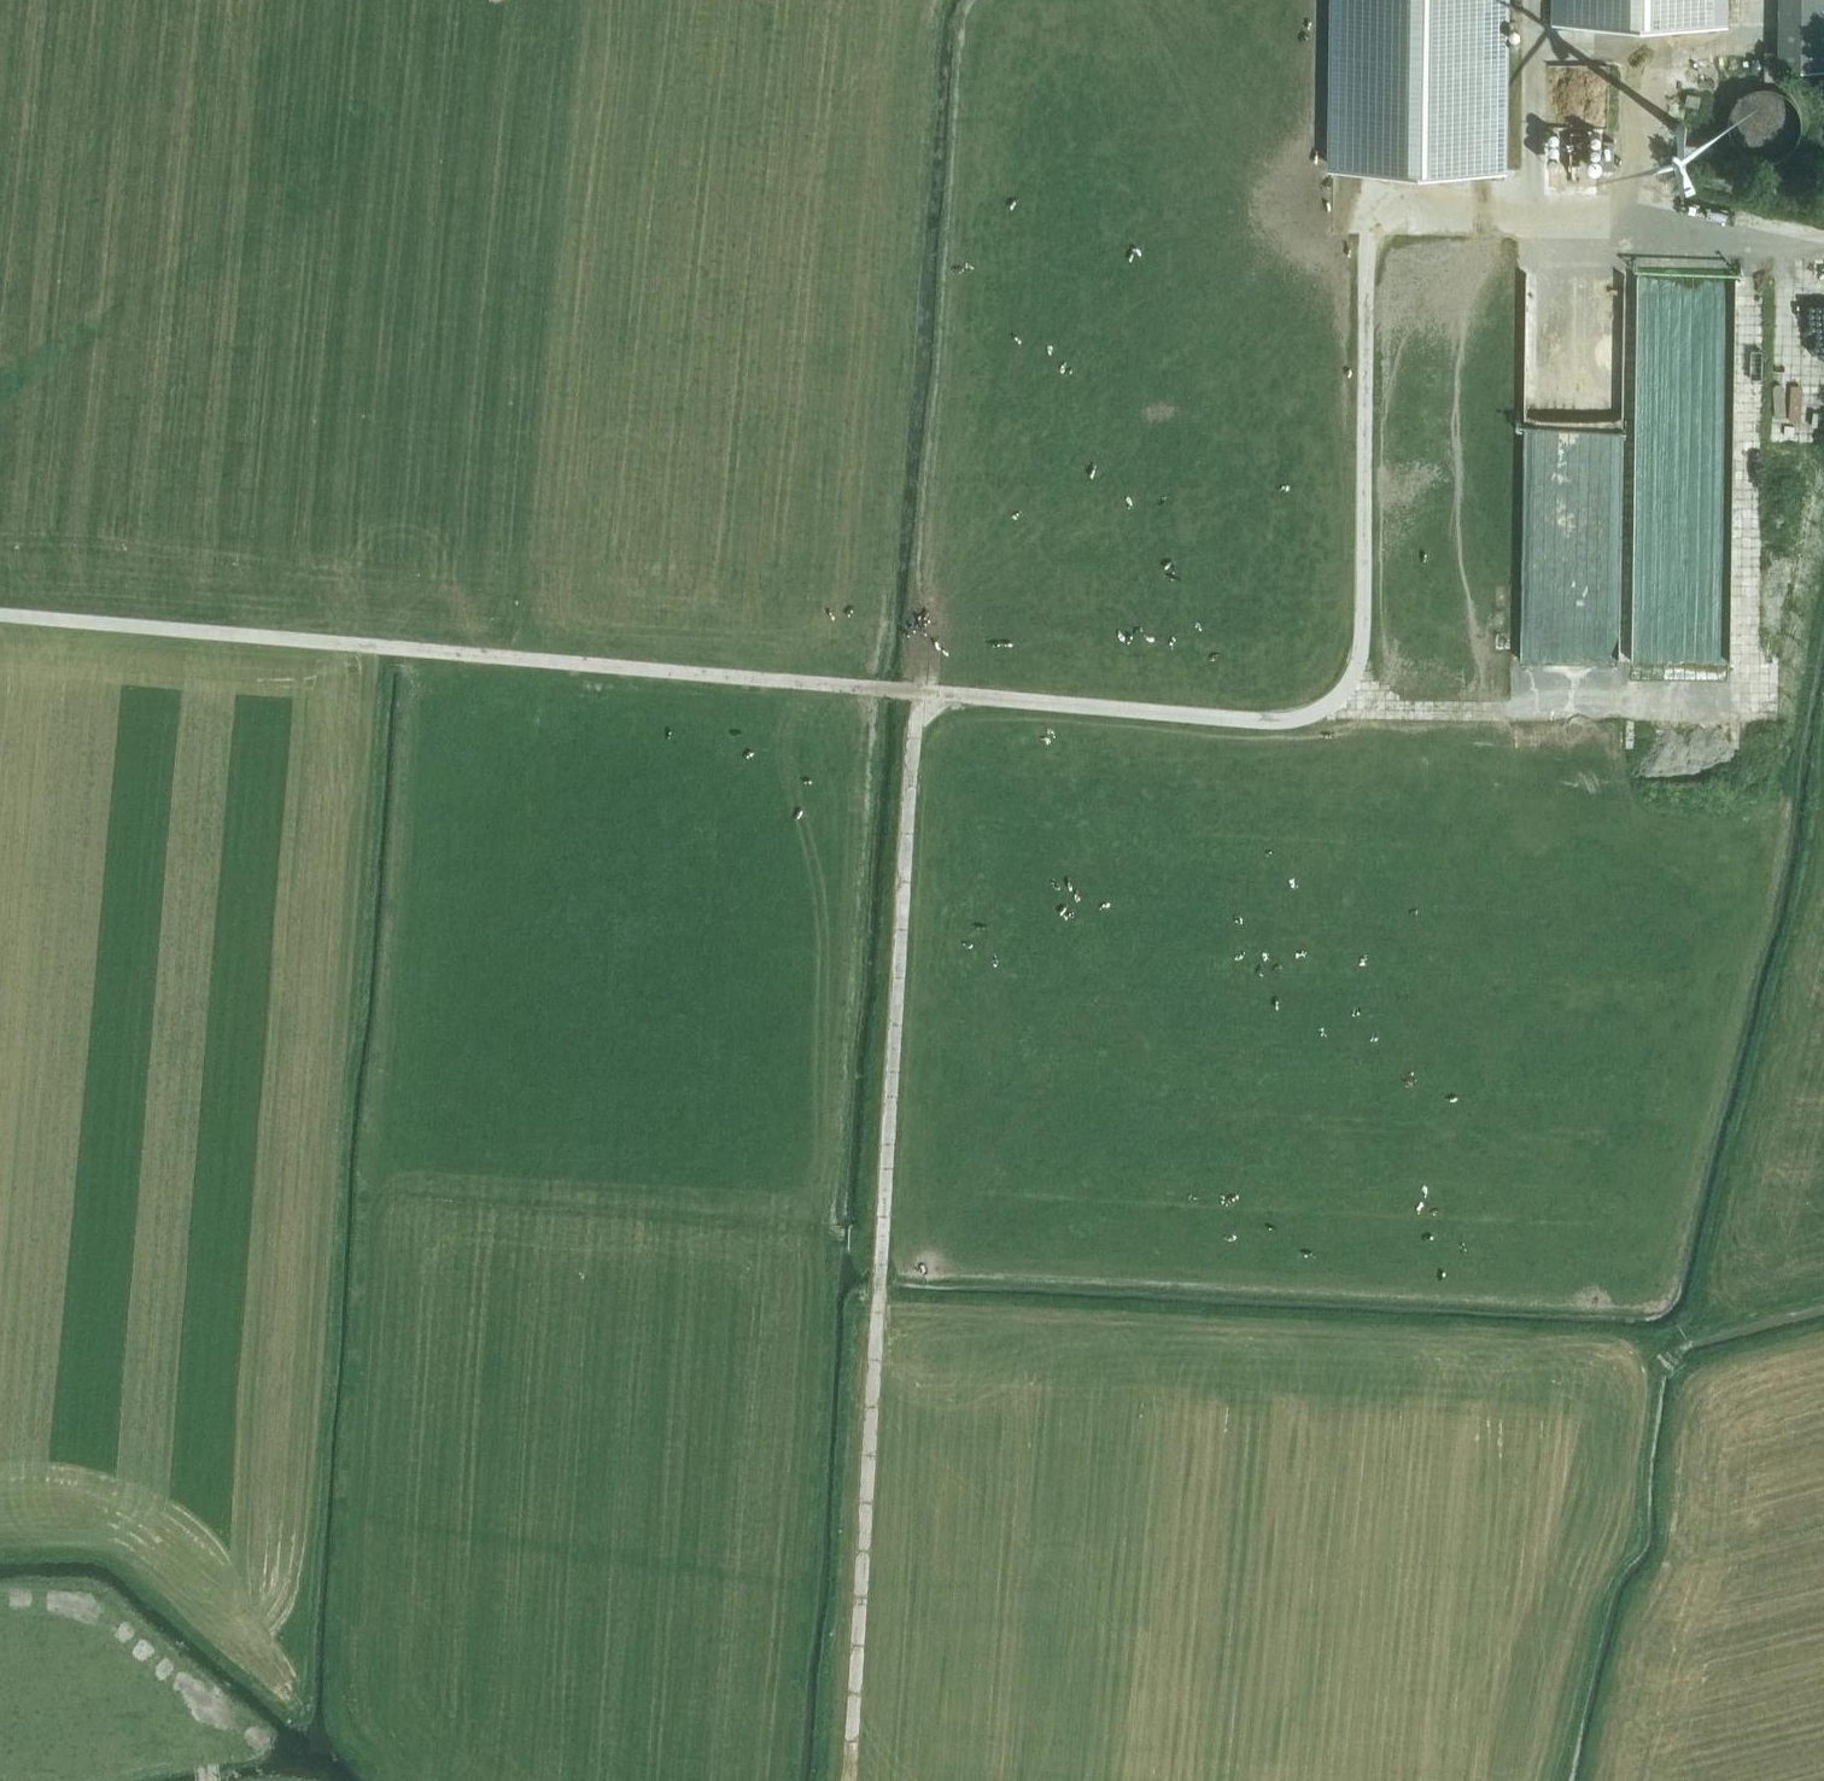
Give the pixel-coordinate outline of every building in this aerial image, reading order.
[(1334,166),(1502,168),(1504,0),(1336,0),(1334,166)] [(1724,0),(1558,0),(1557,20),(1723,23),(1724,0)] [(1779,67),(1823,68),(1823,0),(1780,0),(1779,67)] [(1665,300),(1704,302),(1705,271),(1667,269),(1665,300)] [(1754,293),(1756,343),(1780,342),(1778,292),(1754,293)] [(1776,357),(1751,357),(1752,398),(1777,397),(1776,357)] [(1525,636),(1524,667),(1620,670),(1621,638),(1525,636)]
